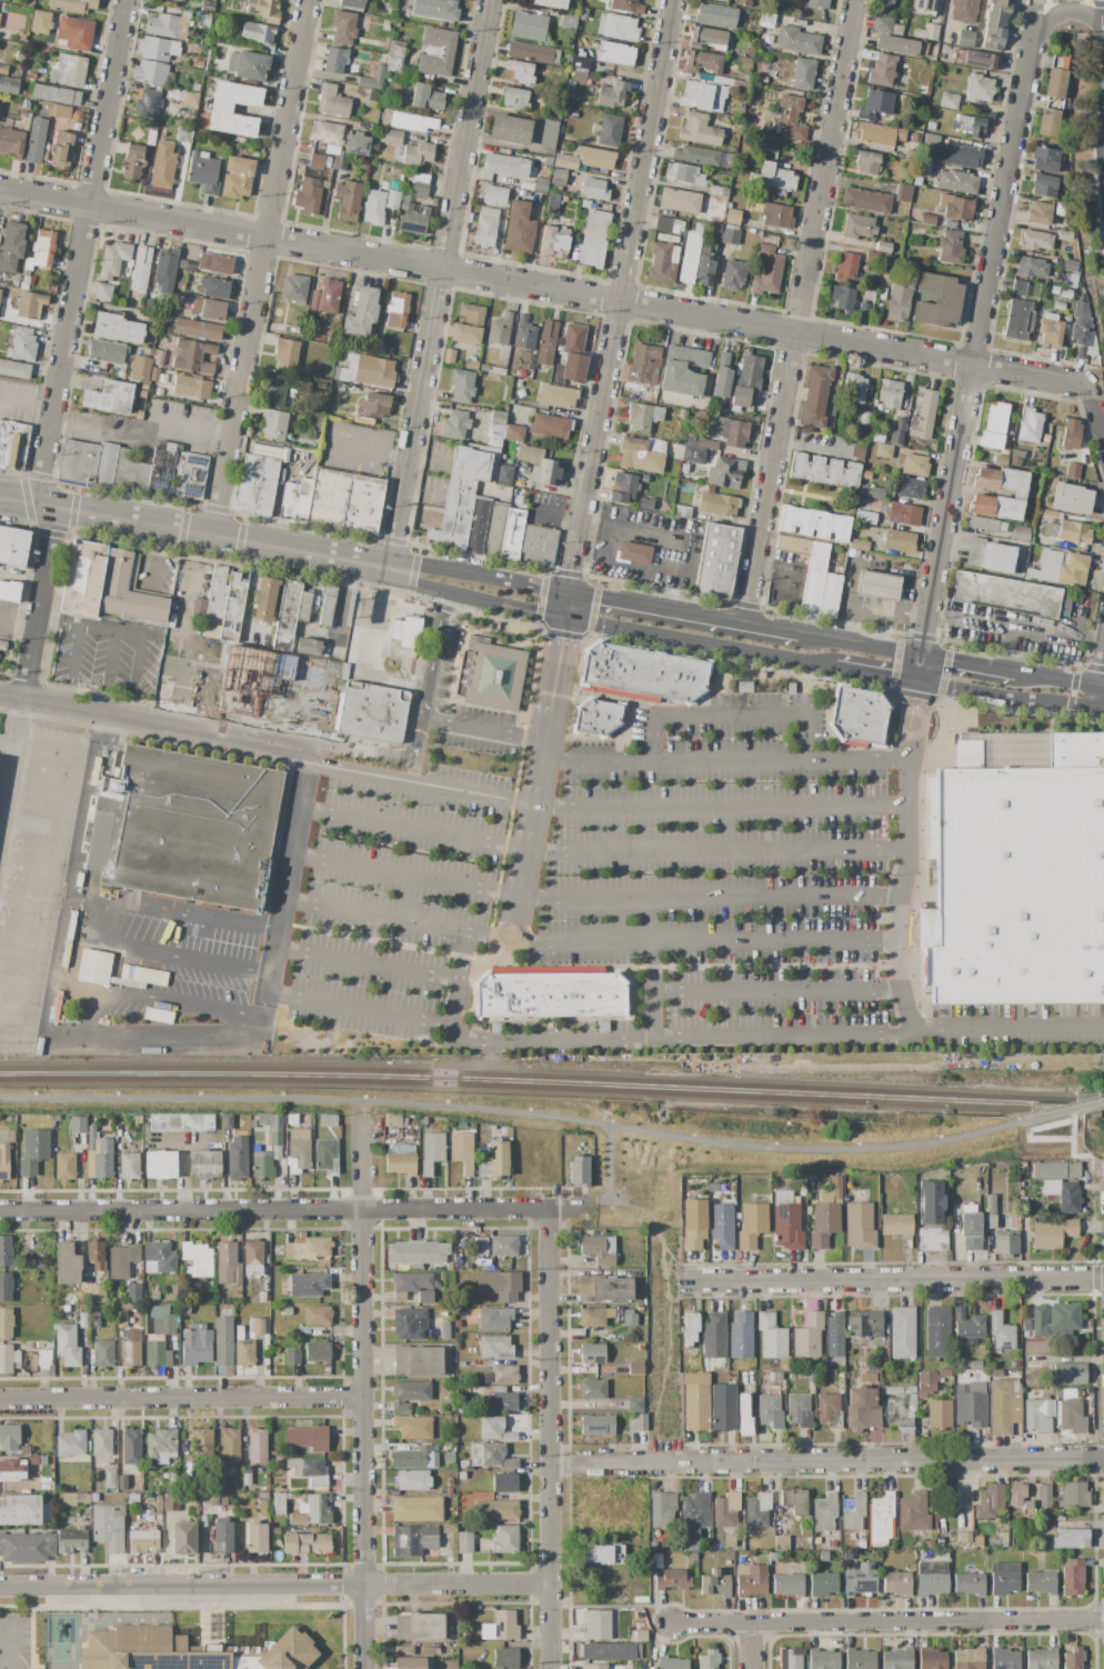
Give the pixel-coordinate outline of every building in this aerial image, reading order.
[(48,9),(49,0),(97,0),(96,10),(87,8),(86,16),(48,9)] [(201,0),(214,3),(213,10),(200,8),(201,0)] [(243,6),(244,0),(247,1),(247,0),(273,0),(279,1),(275,18),(279,19),(278,26),(264,23),(265,17),(244,13),(245,7),(243,6)] [(339,6),(340,0),(365,0),(363,10),(339,6)] [(411,14),(413,0),(440,0),(445,1),(446,0),(451,0),(456,1),(455,9),(459,10),(456,22),(411,14)] [(531,4),(532,0),(567,0),(565,11),(531,4)] [(609,9),(611,0),(634,0),(638,0),(636,6),(644,7),(642,16),(609,9)] [(801,4),(802,0),(829,0),(827,9),(801,4)] [(910,13),(912,0),(936,0),(933,18),(910,13)] [(951,4),(951,0),(977,0),(973,24),(950,20),(953,4),(951,4)] [(986,3),(987,0),(1011,0),(1007,19),(1001,51),(982,48),(985,28),(984,28),(985,18),(986,10),(988,11),(990,4),(986,3)] [(699,2),(737,9),(734,29),(707,23),(707,26),(693,22),(695,14),(696,14),(699,2)] [(581,8),(588,9),(585,19),(579,18),(581,8)] [(21,16),(22,9),(30,10),(28,18),(21,16)] [(51,13),(50,22),(52,22),(51,30),(49,29),(48,34),(30,32),(33,10),(51,13)] [(333,10),(357,14),(354,29),(358,30),(355,38),(353,38),(351,47),(332,43),(335,28),(331,27),(333,10)] [(548,17),(544,39),(551,40),(550,47),(541,46),(541,41),(510,36),(514,11),(548,17)] [(562,12),(578,16),(575,29),(560,27),(562,12)] [(772,29),(759,26),(761,12),(774,14),(772,29)] [(189,19),(184,41),(143,33),(147,17),(157,19),(158,13),(181,18),(189,19)] [(605,13),(636,19),(634,29),(638,30),(635,42),(602,36),(602,34),(605,16),(605,13)] [(211,16),(209,29),(201,28),(203,14),(211,16)] [(602,34),(596,33),(600,14),(605,16),(602,34)] [(874,14),(894,18),(892,24),(891,34),(872,31),(874,14)] [(60,16),(94,22),(89,52),(68,49),(68,48),(64,48),(66,40),(56,39),(60,16)] [(243,21),(275,28),(274,36),(272,36),(271,43),(274,43),(273,51),(260,49),(261,43),(240,40),(241,33),(242,27),(243,21)] [(940,26),(936,41),(919,38),(919,36),(914,34),(915,29),(925,30),(926,23),(940,26)] [(779,24),(799,28),(797,32),(813,34),(819,34),(819,36),(822,37),(819,57),(775,49),(779,24)] [(892,24),(903,27),(902,36),(891,34),(892,24)] [(458,32),(449,78),(416,71),(420,53),(425,54),(426,46),(421,44),(424,27),(458,32)] [(726,32),(726,36),(730,36),(727,44),(725,43),(724,52),(713,50),(714,48),(707,47),(707,44),(702,43),(701,50),(688,48),(691,32),(688,32),(689,27),(692,28),(692,27),(726,32)] [(960,30),(975,32),(973,49),(956,47),(960,30)] [(876,34),(919,41),(919,44),(925,46),(923,56),(916,54),(916,57),(874,49),(876,34)] [(143,36),(179,42),(178,47),(181,48),(179,57),(169,54),(168,62),(140,58),(140,54),(136,53),(139,40),(142,41),(143,36)] [(391,56),(394,41),(407,43),(403,58),(391,56)] [(509,41),(554,49),(552,63),(551,66),(505,58),(509,41)] [(600,41),(625,46),(625,48),(635,49),(632,67),(596,60),(600,41)] [(38,47),(49,49),(48,57),(37,56),(38,47)] [(327,47),(344,50),(344,49),(350,50),(348,60),(345,59),(345,63),(343,63),(341,74),(322,71),(327,47)] [(996,56),(993,70),(951,63),(953,49),(965,51),(965,50),(996,56)] [(239,50),(271,57),(268,70),(263,70),(261,82),(233,77),(234,72),(238,53),(239,50)] [(688,50),(723,56),(720,74),(697,71),(697,73),(683,71),(688,50)] [(238,53),(234,72),(228,71),(232,52),(238,53)] [(58,53),(88,58),(82,88),(48,81),(51,68),(56,69),(58,53)] [(877,53),(896,57),(891,88),(866,83),(869,72),(867,72),(869,68),(872,69),(874,61),(875,61),(877,53)] [(389,54),(391,56),(403,58),(401,74),(385,72),(389,54)] [(571,56),(589,58),(588,70),(586,70),(574,68),(570,67),(570,62),(571,56)] [(1051,69),(1053,56),(1067,58),(1065,71),(1051,69)] [(796,57),(816,61),(812,89),(791,86),(796,57)] [(193,59),(203,61),(202,68),(192,67),(193,59)] [(508,59),(533,64),(531,77),(534,78),(533,84),(529,83),(529,86),(515,83),(516,81),(504,79),(508,59)] [(139,60),(169,66),(164,87),(131,81),(134,64),(138,66),(139,60)] [(358,77),(373,79),(377,64),(385,66),(381,90),(357,86),(358,77)] [(1048,68),(1051,69),(1065,71),(1067,71),(1063,100),(1044,97),(1048,68)] [(994,80),(993,87),(994,87),(993,96),(991,94),(990,102),(965,98),(968,82),(965,82),(967,76),(970,77),(970,73),(981,74),(981,78),(994,80)] [(17,96),(0,92),(0,76),(20,80),(17,96)] [(685,81),(695,82),(695,79),(704,80),(703,83),(713,86),(714,83),(727,86),(725,99),(723,98),(721,113),(709,111),(709,110),(691,107),(691,108),(678,106),(679,97),(682,97),(685,81)] [(215,80),(264,89),(261,109),(233,103),(231,114),(259,119),(255,139),(207,129),(215,80)] [(568,80),(575,81),(574,90),(566,89),(568,80)] [(630,83),(628,91),(624,91),(622,107),(616,107),(616,109),(595,106),(600,86),(612,88),(613,80),(630,83)] [(321,82),(337,84),(334,96),(352,99),(349,118),(315,111),(318,100),(321,82)] [(415,82),(430,84),(429,91),(444,94),(441,112),(411,107),(415,82)] [(33,83),(81,92),(79,107),(31,98),(33,83)] [(192,83),(200,84),(199,92),(191,91),(192,83)] [(502,86),(529,91),(526,104),(530,104),(529,111),(524,110),(523,112),(511,110),(511,108),(499,106),(502,86)] [(142,89),(160,92),(159,100),(160,100),(159,108),(158,108),(155,120),(137,117),(138,112),(133,111),(136,99),(138,100),(139,96),(140,97),(142,89)] [(866,89),(894,93),(890,116),(874,112),(873,121),(856,118),(857,109),(863,110),(866,89)] [(369,90),(378,91),(375,102),(367,100),(369,90)] [(181,107),(183,91),(198,93),(194,109),(181,107)] [(942,92),(959,96),(956,110),(939,107),(942,92)] [(806,127),(804,141),(779,137),(784,107),(776,106),(779,94),(803,99),(801,112),(797,111),(795,124),(806,127)] [(21,99),(30,100),(29,109),(20,108),(21,99)] [(52,103),(71,108),(69,120),(50,117),(52,103)] [(1042,108),(1061,111),(1056,138),(1037,134),(1042,108)] [(169,111),(177,112),(175,120),(168,119),(169,111)] [(392,111),(439,120),(438,130),(425,128),(424,133),(390,127),(392,111)] [(678,140),(679,129),(683,130),(686,111),(707,114),(705,127),(721,129),(721,133),(722,133),(720,147),(678,140)] [(623,118),(618,149),(596,144),(602,113),(623,118)] [(493,114),(532,121),(528,146),(488,139),(493,114)] [(955,114),(985,120),(983,134),(981,134),(980,139),(970,138),(971,132),(950,129),(952,121),(956,122),(956,119),(954,118),(955,114)] [(744,116),(752,117),(751,127),(742,126),(744,116)] [(32,118),(48,120),(42,149),(41,157),(40,164),(24,162),(32,118)] [(544,120),(558,121),(554,150),(540,148),(544,120)] [(148,130),(144,130),(147,121),(158,123),(157,131),(148,130)] [(308,140),(310,129),(311,129),(312,121),(317,122),(317,121),(343,126),(341,140),(343,140),(342,146),(308,140)] [(857,122),(905,130),(904,141),(893,140),(892,148),(859,141),(860,134),(855,133),(857,122)] [(2,157),(0,156),(0,128),(2,129),(3,127),(10,129),(10,130),(24,132),(20,161),(11,159),(12,157),(3,154),(2,157)] [(193,129),(191,143),(177,141),(175,139),(178,127),(193,129)] [(402,132),(400,147),(394,146),(394,144),(379,141),(381,128),(402,132)] [(68,170),(50,167),(51,160),(50,160),(51,152),(50,152),(51,144),(53,146),(57,130),(64,132),(74,134),(72,146),(68,170)] [(148,130),(157,131),(153,146),(145,144),(148,130)] [(72,146),(74,134),(74,131),(84,133),(82,147),(72,146)] [(347,133),(354,136),(355,132),(362,133),(362,137),(371,138),(368,157),(343,152),(347,133)] [(911,132),(920,134),(919,142),(909,141),(911,132)] [(940,136),(939,146),(924,143),(926,133),(940,136)] [(157,139),(173,142),(171,153),(175,154),(174,161),(177,161),(175,166),(174,166),(170,189),(149,186),(157,139)] [(404,144),(416,147),(418,142),(434,144),(431,162),(423,161),(421,168),(401,164),(404,144)] [(144,147),(141,160),(145,161),(144,168),(140,167),(138,180),(121,177),(123,168),(119,167),(120,159),(123,160),(126,144),(127,146),(128,143),(144,147)] [(949,143),(983,149),(980,164),(976,163),(975,169),(937,162),(940,151),(947,152),(949,143)] [(325,144),(340,147),(339,156),(324,153),(325,144)] [(616,153),(614,163),(612,163),(611,171),(576,164),(575,170),(552,167),(555,152),(573,156),(575,146),(616,153)] [(720,152),(717,167),(671,159),(673,149),(681,150),(682,146),(720,152)] [(1034,146),(1061,150),(1057,173),(1032,169),(1034,158),(1032,158),(1034,146)] [(191,150),(209,153),(208,158),(219,160),(215,181),(218,181),(215,197),(201,194),(203,184),(185,181),(191,150)] [(857,150),(880,154),(879,158),(880,159),(880,163),(877,163),(877,167),(880,167),(879,172),(876,172),(875,176),(853,171),(857,150)] [(484,152),(530,161),(529,171),(520,169),(519,177),(485,171),(486,164),(482,163),(484,152)] [(310,153),(324,156),(322,168),(322,170),(308,168),(310,153)] [(227,156),(255,161),(253,176),(252,176),(249,197),(241,196),(240,200),(220,197),(224,173),(228,173),(228,172),(223,171),(227,156)] [(324,156),(331,158),(330,169),(322,168),(324,156)] [(334,156),(349,158),(347,171),(332,169),(334,156)] [(545,157),(553,158),(552,166),(544,164),(545,157)] [(929,178),(922,177),(914,176),(917,159),(932,161),(929,178)] [(762,160),(774,162),(773,169),(792,172),(791,176),(796,177),(794,191),(747,183),(750,173),(760,174),(762,160)] [(665,181),(668,163),(672,164),(672,163),(699,168),(697,173),(704,174),(703,180),(705,180),(704,188),(665,181)] [(392,166),(404,168),(402,176),(391,173),(392,166)] [(553,168),(566,170),(563,186),(550,183),(553,168)] [(936,188),(940,171),(947,172),(947,170),(972,174),(971,177),(978,178),(975,196),(936,188)] [(429,184),(413,181),(410,180),(411,172),(430,176),(429,184)] [(1058,178),(1055,198),(1033,194),(1034,188),(1031,188),(1033,173),(1058,178)] [(922,177),(920,186),(913,184),(914,176),(922,177)] [(301,177),(319,180),(318,182),(321,182),(320,188),(321,188),(315,214),(304,213),(305,208),(292,206),(295,190),(299,190),(301,177)] [(535,177),(549,179),(546,192),(533,190),(534,183),(535,177)] [(583,177),(605,181),(604,187),(608,187),(606,190),(610,190),(608,201),(583,197),(584,194),(580,193),(583,177)] [(344,181),(363,184),(358,212),(357,211),(354,222),(337,219),(339,206),(340,206),(341,199),(333,197),(335,183),(343,184),(344,181)] [(411,194),(413,181),(429,184),(425,198),(411,194)] [(534,183),(533,190),(519,188),(520,181),(534,183)] [(897,183),(912,186),(910,203),(894,200),(897,183)] [(485,184),(508,189),(506,200),(509,200),(508,206),(505,204),(505,206),(496,204),(496,206),(490,204),(490,203),(482,201),(485,184)] [(709,184),(729,188),(727,198),(707,194),(709,184)] [(843,187),(892,196),(889,214),(840,207),(843,187)] [(662,188),(701,194),(697,217),(658,209),(662,188)] [(368,189),(387,192),(383,211),(383,217),(382,227),(370,224),(371,222),(362,221),(368,189)] [(388,190),(401,192),(398,210),(384,208),(388,190)] [(940,193),(954,196),(954,198),(973,201),(970,222),(943,217),(944,209),(937,208),(940,193)] [(549,194),(560,197),(556,214),(545,212),(549,194)] [(511,199),(529,202),(526,219),(536,221),(531,253),(502,249),(511,199)] [(582,199),(591,201),(590,209),(580,207),(582,199)] [(401,201),(430,207),(425,236),(395,230),(401,201)] [(1032,201),(1053,204),(1050,226),(1025,222),(1027,211),(1030,211),(1032,201)] [(762,202),(792,207),(790,218),(793,218),(791,228),(789,227),(787,229),(762,224),(763,217),(760,217),(760,213),(762,204),(762,202)] [(762,204),(760,213),(753,212),(755,203),(762,204)] [(1056,203),(1066,204),(1064,217),(1055,214),(1056,203)] [(480,207),(500,210),(493,248),(486,247),(486,249),(479,248),(479,244),(472,243),(478,214),(479,214),(480,207)] [(726,217),(727,209),(741,211),(740,219),(726,217)] [(588,210),(612,213),(609,231),(605,231),(604,241),(606,241),(601,270),(593,269),(594,267),(574,262),(574,261),(570,260),(573,243),(578,244),(578,243),(581,244),(588,210)] [(704,212),(724,216),(723,226),(703,221),(704,212)] [(845,213),(874,219),(873,227),(876,227),(875,236),(872,234),(871,238),(856,236),(855,240),(841,238),(845,213)] [(921,213),(936,217),(934,226),(920,223),(921,213)] [(656,217),(681,220),(680,222),(684,222),(683,230),(682,230),(682,232),(679,231),(678,236),(654,231),(656,217)] [(726,217),(740,219),(739,227),(724,224),(726,217)] [(944,220),(956,222),(955,229),(943,227),(944,220)] [(19,274),(0,271),(0,252),(6,221),(24,224),(22,240),(24,240),(19,274)] [(721,226),(720,233),(709,231),(710,223),(721,226)] [(543,226),(556,227),(556,228),(570,230),(569,238),(571,238),(569,250),(566,249),(565,260),(553,258),(553,254),(540,252),(543,226)] [(38,229),(56,232),(53,242),(56,242),(52,258),(51,258),(49,268),(32,266),(33,259),(34,251),(31,251),(33,243),(36,243),(38,229)] [(723,229),(725,229),(737,231),(739,231),(736,246),(721,243),(723,229)] [(943,229),(962,232),(960,248),(964,249),(961,266),(937,261),(941,247),(937,247),(939,237),(942,238),(943,229)] [(1023,230),(1050,234),(1048,236),(1054,237),(1052,250),(1037,248),(1037,251),(1023,249),(1024,242),(1021,242),(1023,230)] [(1058,230),(1075,233),(1074,242),(1056,239),(1058,230)] [(686,231),(701,233),(692,283),(678,281),(686,231)] [(103,244),(111,246),(111,243),(113,244),(113,241),(132,244),(130,261),(120,260),(118,277),(112,276),(111,282),(98,280),(103,244)] [(652,241),(664,243),(666,242),(671,242),(672,246),(680,247),(673,283),(665,282),(664,283),(659,282),(659,281),(645,279),(648,266),(651,267),(653,256),(650,254),(652,241)] [(877,241),(892,243),(891,253),(875,251),(877,241)] [(197,269),(197,271),(178,268),(181,243),(201,247),(200,252),(197,269)] [(784,256),(777,293),(762,290),(761,294),(750,292),(753,277),(760,279),(763,260),(755,259),(759,243),(774,247),(773,253),(784,256)] [(137,246),(152,248),(144,293),(129,290),(137,246)] [(701,246),(709,248),(707,253),(713,253),(711,260),(714,261),(711,286),(699,283),(700,279),(695,279),(701,246)] [(159,249),(169,250),(170,248),(179,250),(171,294),(159,292),(160,287),(154,287),(154,283),(152,283),(159,249)] [(857,254),(854,278),(856,278),(856,282),(853,281),(853,283),(833,280),(835,272),(837,261),(836,261),(839,251),(857,254)] [(866,251),(880,253),(879,263),(864,261),(866,251)] [(200,252),(233,258),(232,263),(235,263),(234,271),(231,270),(230,276),(197,269),(200,252)] [(1046,278),(1033,276),(1033,278),(1015,274),(1018,256),(1045,260),(1044,263),(1048,264),(1046,278)] [(33,259),(32,266),(31,271),(29,270),(22,269),(24,258),(33,259)] [(725,260),(745,263),(742,286),(740,286),(739,289),(736,288),(733,291),(727,290),(727,288),(721,287),(725,260)] [(1064,260),(1080,262),(1078,272),(1062,270),(1064,260)] [(920,272),(955,279),(954,283),(963,286),(955,324),(954,329),(945,327),(945,328),(911,322),(914,301),(933,304),(934,296),(915,292),(920,272)] [(1071,273),(1080,276),(1076,289),(1068,288),(1071,273)] [(290,274),(309,278),(303,306),(293,304),(294,300),(280,298),(283,276),(289,277),(290,274)] [(1047,274),(1056,276),(1055,284),(1046,282),(1047,274)] [(23,276),(28,276),(27,281),(29,282),(28,290),(19,289),(20,282),(21,282),(23,276)] [(201,278),(207,279),(207,278),(230,281),(227,300),(203,296),(204,289),(200,288),(201,278)] [(341,282),(335,313),(309,309),(312,290),(321,292),(323,278),(332,280),(332,281),(341,282)] [(1013,280),(1028,282),(1025,297),(1011,294),(1013,280)] [(178,281),(184,282),(183,290),(175,289),(178,281)] [(97,282),(113,286),(110,301),(94,299),(97,282)] [(891,282),(897,283),(897,286),(912,288),(905,323),(885,320),(886,314),(889,296),(891,282)] [(378,289),(375,304),(378,304),(374,324),(370,323),(370,327),(374,327),(372,339),(341,333),(344,316),(353,317),(359,286),(378,289)] [(855,290),(853,300),(855,300),(854,303),(853,303),(851,316),(841,314),(841,310),(835,309),(836,300),(830,300),(833,286),(855,290)] [(1052,286),(1060,287),(1058,294),(1051,292),(1052,286)] [(1061,289),(1073,290),(1072,299),(1060,297),(1061,289)] [(20,291),(48,296),(47,306),(41,304),(38,321),(16,318),(18,304),(17,304),(18,300),(19,300),(20,291)] [(391,291),(409,293),(407,304),(408,304),(405,320),(404,320),(402,330),(385,327),(388,313),(384,312),(387,304),(389,306),(391,291)] [(227,302),(225,308),(228,309),(227,317),(223,317),(223,321),(199,318),(199,316),(190,314),(191,309),(192,309),(194,299),(202,300),(202,299),(227,302)] [(1010,299),(1032,302),(1032,307),(1035,307),(1034,312),(1035,312),(1032,333),(1031,333),(1030,338),(1026,338),(1025,341),(1002,338),(1003,333),(1001,333),(1002,327),(1004,328),(1007,309),(1005,309),(1006,304),(1008,304),(1010,299)] [(1075,300),(1087,302),(1090,318),(1092,319),(1091,326),(1094,326),(1093,332),(1094,332),(1092,340),(1091,348),(1087,347),(1084,360),(1075,359),(1077,346),(1075,344),(1076,341),(1071,340),(1071,336),(1070,336),(1075,300)] [(460,302),(485,307),(479,346),(449,341),(452,323),(464,326),(465,317),(456,316),(460,302)] [(861,302),(869,304),(866,318),(857,316),(861,302)] [(96,311),(122,316),(121,319),(124,320),(124,321),(144,324),(141,344),(92,336),(96,311)] [(486,342),(490,320),(498,321),(498,318),(502,319),(503,311),(512,312),(506,347),(486,342)] [(1042,319),(1043,312),(1057,314),(1057,321),(1042,319)] [(533,350),(513,347),(519,314),(528,316),(526,323),(531,324),(530,327),(536,328),(533,350)] [(221,326),(219,341),(203,339),(203,341),(198,340),(198,338),(172,333),(175,318),(221,326)] [(1041,318),(1042,319),(1057,321),(1064,322),(1060,349),(1040,346),(1042,334),(1038,333),(1040,330),(1038,330),(1041,318)] [(320,319),(335,321),(333,333),(319,331),(320,319)] [(543,320),(560,322),(552,366),(535,363),(543,320)] [(565,323),(586,327),(582,356),(588,357),(583,382),(574,381),(573,383),(569,383),(570,380),(561,379),(564,360),(560,360),(565,323)] [(16,326),(33,329),(32,336),(36,336),(34,342),(37,343),(33,362),(6,358),(8,348),(12,348),(16,326)] [(287,326),(301,328),(300,337),(285,333),(287,326)] [(275,338),(299,342),(294,371),(280,369),(280,368),(275,367),(277,360),(273,360),(273,358),(272,357),(275,338)] [(89,339),(126,344),(126,347),(129,347),(128,356),(123,356),(122,366),(88,359),(89,349),(87,349),(89,339)] [(177,339),(217,347),(215,356),(202,353),(201,362),(213,364),(212,374),(171,368),(177,339)] [(1096,339),(1100,357),(1093,358),(1091,348),(1092,340),(1096,339)] [(634,343),(661,348),(660,359),(661,359),(660,369),(658,368),(654,386),(625,380),(628,366),(630,367),(634,343)] [(668,344),(710,352),(707,369),(697,367),(696,374),(711,377),(707,399),(660,390),(668,344)] [(142,348),(153,350),(152,357),(141,356),(142,348)] [(455,350),(453,364),(443,362),(445,348),(455,350)] [(154,349),(164,351),(162,367),(151,364),(154,349)] [(712,396),(720,351),(731,353),(727,368),(732,369),(727,399),(712,396)] [(133,354),(152,358),(148,383),(129,380),(133,354)] [(358,356),(352,381),(347,380),(351,354),(358,356)] [(358,354),(374,357),(374,358),(394,361),(392,371),(395,371),(394,377),(398,377),(397,383),(393,382),(392,389),(352,381),(358,356),(358,354)] [(742,354),(763,358),(760,378),(761,378),(759,392),(755,392),(753,406),(747,404),(747,408),(740,406),(739,412),(730,410),(733,386),(734,386),(736,374),(739,374),(742,354)] [(28,380),(0,375),(0,359),(31,364),(28,380)] [(464,359),(479,361),(476,371),(463,369),(464,359)] [(807,364),(833,369),(832,381),(829,380),(822,417),(825,417),(823,429),(797,424),(802,400),(804,400),(806,389),(804,389),(807,364)] [(489,366),(506,369),(504,376),(488,372),(489,366)] [(152,367),(159,369),(157,381),(150,380),(152,367)] [(334,367),(341,368),(339,381),(332,380),(334,367)] [(452,369),(475,372),(473,387),(475,388),(474,398),(471,398),(470,404),(450,401),(453,384),(449,384),(452,369)] [(265,372),(288,377),(283,406),(261,401),(265,372)] [(845,372),(859,374),(859,376),(862,376),(861,378),(866,379),(862,406),(841,401),(845,377),(845,372)] [(174,374),(193,378),(193,379),(211,382),(208,399),(190,397),(171,394),(174,374)] [(102,379),(134,384),(129,414),(80,407),(83,389),(101,391),(102,379)] [(903,382),(897,411),(882,409),(883,402),(877,401),(881,383),(880,383),(881,379),(903,382)] [(312,381),(327,383),(325,391),(311,388),(312,381)] [(540,383),(579,390),(576,400),(574,399),(572,409),(536,403),(540,383)] [(937,391),(929,440),(907,437),(912,416),(919,417),(923,389),(937,391)] [(365,392),(391,397),(388,416),(382,414),(381,419),(355,414),(357,407),(358,407),(359,403),(360,404),(361,401),(363,401),(365,392)] [(980,446),(982,431),(985,432),(991,402),(995,402),(995,401),(1010,403),(1003,438),(1001,450),(980,446)] [(629,402),(664,408),(662,422),(655,420),(655,422),(650,421),(648,433),(629,431),(630,424),(629,424),(629,421),(628,421),(629,414),(626,414),(629,402)] [(1042,413),(1037,443),(1016,440),(1022,407),(1034,409),(1033,412),(1042,413)] [(288,413),(283,442),(261,438),(264,418),(261,417),(262,409),(288,413)] [(449,409),(468,412),(466,419),(471,420),(470,429),(465,429),(463,441),(440,437),(443,420),(445,420),(445,417),(448,417),(449,409)] [(680,409),(689,411),(688,420),(679,419),(680,409)] [(491,410),(506,413),(504,427),(489,424),(491,410)] [(862,410),(870,412),(867,427),(860,426),(862,410)] [(573,420),(571,431),(569,430),(566,440),(528,433),(531,412),(573,420)] [(308,414),(323,417),(320,432),(305,429),(308,414)] [(716,417),(730,419),(730,420),(726,438),(724,438),(713,436),(716,417)] [(895,431),(897,417),(906,419),(904,432),(895,431)] [(1066,418),(1080,420),(1078,424),(1082,426),(1082,430),(1081,430),(1077,449),(1065,448),(1065,450),(1061,449),(1066,418)] [(22,473),(0,469),(0,420),(30,426),(22,473)] [(730,420),(750,423),(745,442),(743,442),(742,449),(723,446),(724,438),(726,438),(730,420)] [(489,424),(504,427),(501,448),(488,446),(489,437),(486,437),(489,424)] [(505,424),(525,428),(523,442),(503,439),(505,424)] [(892,431),(895,431),(904,432),(902,446),(890,443),(892,431)] [(883,443),(875,442),(876,434),(884,436),(883,443)] [(621,436),(646,440),(646,439),(666,442),(661,473),(632,469),(632,470),(615,467),(621,436)] [(684,446),(686,436),(695,437),(694,447),(684,446)] [(694,447),(695,437),(704,438),(704,440),(719,442),(717,451),(705,449),(694,447)] [(1003,438),(1011,439),(1008,451),(1001,450),(1003,438)] [(151,464),(145,493),(57,478),(63,440),(100,446),(100,442),(119,446),(118,448),(131,450),(130,461),(151,464)] [(208,457),(200,502),(145,493),(151,464),(154,446),(158,447),(159,440),(165,441),(165,443),(175,444),(175,443),(178,443),(170,487),(179,488),(181,474),(175,473),(178,458),(183,459),(184,452),(208,457)] [(853,440),(866,441),(863,460),(850,458),(853,440)] [(501,449),(494,484),(476,481),(473,498),(464,552),(452,550),(452,544),(424,540),(426,529),(440,531),(454,441),(501,449)] [(877,443),(893,446),(891,460),(874,457),(877,443)] [(518,444),(543,450),(542,459),(541,463),(539,463),(515,459),(518,444)] [(683,447),(681,460),(673,459),(675,444),(683,447)] [(683,444),(684,446),(694,447),(705,449),(702,464),(681,461),(681,460),(683,447),(683,444)] [(1012,457),(1010,456),(1011,449),(1024,451),(1023,458),(1021,458),(1012,457)] [(861,464),(856,490),(847,488),(832,484),(832,486),(813,482),(813,481),(799,479),(799,480),(789,478),(793,452),(806,454),(806,456),(812,457),(812,456),(825,458),(824,460),(829,460),(829,459),(861,464)] [(244,453),(280,460),(270,517),(234,511),(235,502),(234,502),(235,496),(238,496),(244,453)] [(904,453),(927,458),(926,464),(927,464),(925,478),(901,473),(904,453)] [(995,454),(1008,457),(1006,466),(993,463),(995,454)] [(716,457),(744,461),(743,472),(741,472),(737,489),(713,486),(716,468),(714,468),(716,457)] [(1012,457),(1021,458),(1020,469),(1010,467),(1012,457)] [(542,459),(562,462),(558,486),(530,481),(531,480),(528,479),(529,473),(532,473),(533,467),(539,467),(539,463),(541,463),(542,459)] [(1067,462),(1081,464),(1078,479),(1065,477),(1067,462)] [(499,464),(514,467),(511,486),(495,482),(499,464)] [(304,467),(313,468),(311,478),(302,477),(304,467)] [(998,467),(1030,472),(1024,501),(1012,499),(1014,491),(997,488),(997,491),(972,487),(973,480),(975,480),(977,468),(998,471),(998,467)] [(313,480),(315,468),(385,480),(375,536),(305,523),(305,520),(313,480)] [(614,472),(638,476),(636,483),(640,484),(639,491),(635,490),(633,500),(626,499),(625,503),(609,500),(610,491),(618,492),(619,487),(612,486),(614,472)] [(901,477),(915,479),(915,477),(923,479),(922,480),(925,481),(923,492),(922,492),(921,500),(897,496),(899,488),(893,487),(894,481),(900,482),(901,477)] [(305,520),(292,518),(293,517),(279,514),(284,483),(299,486),(300,478),(313,480),(305,520)] [(1055,481),(1063,482),(1062,483),(1082,487),(1084,490),(1093,491),(1090,516),(1051,509),(1055,481)] [(863,487),(885,490),(883,499),(862,494),(863,487)] [(701,491),(705,492),(713,493),(741,499),(739,508),(736,508),(734,518),(697,512),(701,491)] [(1012,499),(1024,501),(1021,521),(992,517),(992,518),(967,513),(968,507),(971,507),(973,494),(994,498),(995,497),(1012,499)] [(473,498),(491,501),(490,503),(481,554),(464,552),(473,498)] [(639,498),(653,500),(652,511),(638,509),(639,498)] [(890,501),(921,507),(917,528),(886,521),(890,501)] [(490,503),(508,507),(506,508),(499,558),(481,554),(490,503)] [(672,504),(691,508),(690,518),(671,514),(672,504)] [(783,506),(792,507),(792,508),(809,510),(809,509),(826,512),(826,513),(842,516),(852,517),(847,543),(814,538),(815,537),(811,536),(811,537),(797,534),(797,533),(792,532),(792,534),(779,531),(783,506)] [(506,508),(525,511),(523,526),(518,561),(499,558),(506,508)] [(876,513),(874,524),(854,521),(856,510),(876,513)] [(1044,510),(1056,512),(1055,520),(1042,518),(1044,510)] [(967,516),(998,521),(997,532),(965,527),(967,516)] [(1061,520),(1088,524),(1088,529),(1092,530),(1090,544),(1057,539),(1057,538),(1060,524),(1061,520)] [(706,522),(741,528),(730,594),(729,597),(727,598),(724,599),(722,599),(694,593),(706,522)] [(1057,538),(1043,536),(1045,522),(1060,524),(1057,538)] [(523,526),(558,531),(552,567),(518,561),(523,526)] [(24,567),(0,563),(0,527),(27,531),(27,528),(31,529),(24,567)] [(916,534),(913,553),(882,548),(885,532),(889,532),(889,529),(916,534)] [(1011,530),(1031,533),(1028,543),(1010,540),(1011,530)] [(809,557),(774,550),(776,534),(812,541),(809,557)] [(620,541),(622,542),(623,537),(636,540),(636,544),(652,548),(649,566),(633,562),(632,564),(614,561),(615,552),(618,552),(620,541)] [(970,537),(984,539),(984,542),(980,568),(964,564),(970,537)] [(1042,537),(1056,539),(1055,547),(1041,544),(1042,537)] [(851,538),(870,542),(869,552),(849,549),(851,538)] [(72,539),(108,544),(94,618),(60,612),(72,539)] [(816,616),(799,612),(809,557),(812,541),(830,544),(824,573),(816,616)] [(984,542),(1015,547),(1013,564),(1015,564),(1013,576),(978,569),(980,568),(984,542)] [(109,548),(139,553),(132,592),(169,599),(164,623),(98,612),(109,548)] [(1067,553),(1065,566),(1060,564),(1056,583),(1036,580),(1038,571),(1042,549),(1062,552),(1062,551),(1067,551),(1067,553)] [(1088,557),(1083,588),(1056,583),(1060,564),(1065,566),(1067,553),(1088,557)] [(213,564),(227,568),(224,586),(228,586),(222,619),(204,616),(213,564)] [(1038,571),(1036,580),(1025,578),(1026,569),(1038,571)] [(860,570),(901,578),(896,602),(855,594),(860,570)] [(956,570),(1061,589),(1056,616),(1055,620),(951,601),(956,570)] [(222,619),(228,586),(230,572),(240,573),(239,579),(247,580),(237,642),(219,639),(221,627),(222,619)] [(824,573),(843,577),(835,619),(816,616),(824,573)] [(259,577),(279,580),(272,623),(252,620),(254,606),(252,604),(254,590),(257,591),(259,577)] [(284,578),(302,581),(301,591),(295,620),(290,652),(272,649),(284,578)] [(18,602),(0,599),(0,580),(19,583),(19,580),(22,581),(18,602)] [(323,584),(338,587),(335,598),(323,596),(321,594),(323,584)] [(1061,589),(1073,591),(1068,618),(1056,616),(1061,589)] [(295,620),(301,591),(313,593),(308,622),(295,620)] [(323,596),(335,598),(332,618),(334,619),(332,628),(319,626),(323,596)] [(404,617),(422,619),(416,650),(399,647),(400,640),(403,622),(404,617)] [(400,640),(390,639),(393,621),(403,622),(400,640)] [(221,627),(219,639),(201,636),(203,626),(213,628),(214,626),(221,627)] [(515,713),(528,652),(489,644),(490,639),(469,634),(465,651),(463,650),(454,694),(463,697),(462,702),(515,713)] [(298,637),(322,641),(319,656),(295,651),(298,637)] [(578,686),(580,687),(580,689),(658,703),(659,699),(682,702),(685,707),(709,691),(705,687),(705,683),(712,684),(713,669),(711,669),(712,663),(663,654),(663,652),(652,651),(652,652),(602,643),(599,638),(582,650),(585,654),(581,677),(579,677),(578,686)] [(222,692),(205,689),(212,650),(248,657),(245,664),(248,664),(244,679),(224,676),(222,692)] [(813,681),(814,674),(834,678),(833,684),(813,681)] [(345,680),(410,692),(400,746),(335,733),(345,680)] [(737,681),(752,681),(752,692),(737,692),(737,681)] [(829,720),(825,723),(839,743),(865,748),(865,744),(869,744),(869,747),(883,749),(885,736),(883,734),(887,711),(891,709),(877,689),(873,692),(849,688),(849,686),(834,682),(832,696),(834,699),(829,720)] [(573,707),(590,696),(593,700),(615,704),(615,701),(625,703),(624,709),(622,709),(620,720),(622,724),(600,740),(596,736),(576,732),(575,734),(570,733),(572,723),(574,723),(576,711),(573,707)] [(977,733),(977,732),(965,732),(965,734),(959,734),(959,740),(954,740),(955,768),(935,769),(935,777),(925,777),(926,859),(935,859),(936,909),(916,909),(916,952),(921,952),(922,987),(931,987),(931,1005),(1103,1002),(1103,732),(977,733)] [(101,777),(110,778),(114,753),(121,754),(123,742),(283,772),(258,912),(100,883),(112,816),(94,812),(101,777)] [(471,986),(475,990),(475,1005),(473,1005),(473,1020),(629,1019),(629,1003),(625,1003),(625,987),(630,982),(615,969),(612,972),(490,973),(486,969),(471,986)] [(598,1021),(609,1021),(609,1032),(598,1032),(598,1021)] [(491,1023),(502,1023),(502,1032),(491,1032),(491,1023)] [(257,1113),(283,1113),(283,1147),(270,1147),(270,1133),(268,1133),(268,1127),(262,1127),(262,1126),(257,1126),(257,1113)] [(383,1113),(392,1113),(392,1115),(401,1115),(401,1126),(383,1126),(383,1113)] [(150,1115),(213,1115),(213,1131),(150,1131),(150,1115)] [(222,1130),(222,1115),(232,1115),(232,1130),(222,1130)] [(287,1115),(298,1115),(298,1125),(288,1125),(287,1115)] [(69,1116),(86,1116),(86,1133),(69,1133),(69,1116)] [(319,1116),(338,1116),(338,1127),(319,1127),(319,1116)] [(93,1153),(93,1151),(88,1151),(88,1127),(96,1127),(96,1132),(98,1132),(98,1138),(112,1138),(112,1179),(103,1179),(103,1181),(96,1181),(96,1179),(93,1179),(93,1153)] [(288,1140),(289,1140),(289,1129),(309,1129),(309,1140),(310,1140),(310,1169),(300,1169),(300,1173),(288,1173),(288,1166),(287,1166),(287,1158),(288,1158),(288,1140)] [(9,1180),(0,1180),(0,1130),(14,1130),(14,1142),(10,1142),(10,1146),(11,1146),(11,1150),(9,1150),(9,1180)] [(23,1130),(49,1130),(49,1160),(40,1160),(40,1162),(37,1162),(37,1177),(18,1177),(18,1157),(23,1157),(23,1130)] [(422,1133),(444,1133),(444,1161),(432,1161),(432,1177),(421,1177),(421,1161),(422,1161),(422,1133)] [(450,1133),(472,1133),(472,1177),(462,1177),(462,1160),(450,1161),(450,1133)] [(228,1142),(232,1142),(232,1136),(248,1136),(248,1178),(239,1178),(239,1181),(231,1181),(231,1178),(228,1178),(228,1142)] [(489,1142),(490,1142),(490,1138),(506,1138),(506,1142),(508,1142),(509,1175),(508,1175),(508,1182),(503,1182),(503,1179),(499,1179),(499,1180),(490,1180),(490,1179),(475,1180),(475,1166),(490,1165),(489,1142)] [(314,1140),(337,1140),(337,1175),(325,1175),(325,1170),(314,1170),(314,1140)] [(144,1152),(154,1152),(154,1150),(163,1150),(163,1152),(177,1152),(177,1179),(168,1179),(168,1180),(162,1180),(162,1186),(159,1186),(159,1180),(154,1180),(154,1179),(144,1179),(144,1152)] [(189,1151),(201,1151),(201,1150),(208,1150),(208,1151),(220,1151),(220,1178),(210,1178),(210,1179),(205,1179),(207,1185),(203,1185),(203,1179),(200,1179),(200,1178),(189,1178),(189,1151)] [(252,1152),(271,1152),(271,1166),(272,1166),(272,1167),(274,1167),(274,1178),(263,1178),(263,1181),(253,1181),(253,1178),(252,1178),(252,1152)] [(56,1153),(74,1153),(74,1172),(77,1172),(77,1176),(74,1176),(74,1180),(66,1180),(66,1182),(59,1182),(59,1180),(56,1180),(56,1153)] [(119,1153),(139,1153),(139,1171),(141,1171),(141,1176),(139,1176),(139,1179),(130,1180),(130,1182),(123,1182),(123,1180),(119,1180),(119,1153)] [(385,1155),(416,1153),(416,1177),(407,1177),(407,1173),(385,1173),(385,1155)] [(589,1157),(589,1188),(578,1188),(578,1186),(572,1187),(572,1185),(569,1185),(569,1162),(572,1162),(572,1157),(582,1156),(582,1157),(589,1157)] [(1033,1163),(1065,1163),(1065,1165),(1071,1165),(1071,1163),(1080,1163),(1080,1178),(1065,1178),(1065,1179),(1033,1179),(1033,1163)] [(813,1203),(820,1203),(820,1190),(830,1190),(830,1176),(841,1176),(841,1199),(833,1199),(833,1203),(840,1203),(840,1233),(829,1233),(829,1236),(827,1236),(827,1250),(811,1250),(810,1231),(813,1231),(813,1203)] [(916,1182),(942,1182),(942,1196),(943,1196),(943,1210),(942,1210),(942,1225),(919,1225),(919,1218),(921,1218),(921,1205),(916,1205),(916,1182)] [(1058,1182),(1077,1182),(1077,1190),(1080,1190),(1080,1197),(1081,1197),(1081,1198),(1082,1198),(1082,1203),(1080,1203),(1080,1213),(1058,1213),(1058,1190),(1058,1182)] [(774,1191),(793,1191),(793,1205),(800,1205),(800,1231),(804,1231),(804,1250),(785,1250),(785,1249),(781,1249),(781,1246),(774,1246),(774,1191)] [(986,1195),(995,1195),(995,1213),(986,1215),(986,1195)] [(682,1199),(705,1199),(705,1239),(702,1239),(702,1250),(682,1250),(682,1199)] [(844,1203),(872,1203),(872,1231),(876,1231),(876,1249),(859,1249),(859,1248),(854,1248),(854,1247),(844,1247),(844,1203)] [(709,1205),(733,1205),(733,1250),(715,1250),(715,1240),(709,1240),(709,1205)] [(742,1205),(767,1205),(767,1233),(756,1233),(756,1236),(755,1236),(755,1250),(737,1250),(737,1231),(742,1231),(742,1205)] [(961,1213),(980,1213),(980,1251),(964,1251),(963,1237),(961,1237),(961,1213)] [(881,1215),(912,1215),(912,1235),(881,1235),(881,1215)] [(987,1216),(996,1216),(996,1229),(987,1229),(987,1216)] [(1032,1223),(1058,1223),(1058,1219),(1078,1219),(1078,1238),(1062,1239),(1062,1251),(1032,1251),(1032,1223)] [(919,1228),(947,1228),(947,1251),(919,1251),(919,1228)] [(994,1231),(1002,1231),(1002,1236),(1008,1236),(1008,1231),(1018,1231),(1020,1255),(1012,1255),(1012,1259),(1002,1259),(1002,1255),(994,1255),(994,1231)] [(283,1243),(303,1243),(303,1239),(299,1239),(299,1232),(304,1232),(304,1238),(330,1238),(330,1242),(333,1242),(333,1248),(330,1248),(330,1257),(314,1257),(314,1260),(311,1260),(311,1261),(307,1261),(307,1260),(283,1260),(283,1243)] [(11,1267),(0,1267),(0,1236),(11,1236),(11,1247),(12,1247),(12,1259),(11,1259),(11,1267)] [(580,1236),(614,1236),(614,1253),(618,1253),(618,1265),(614,1265),(614,1267),(595,1267),(595,1257),(584,1257),(584,1255),(580,1255),(580,1247),(578,1247),(578,1240),(580,1240),(580,1236)] [(490,1237),(516,1237),(516,1240),(519,1240),(519,1247),(516,1247),(516,1256),(491,1257),(490,1237)] [(473,1238),(489,1238),(489,1256),(473,1256),(473,1238)] [(243,1242),(253,1242),(253,1239),(259,1239),(259,1242),(263,1242),(263,1266),(262,1266),(262,1276),(259,1276),(259,1279),(253,1279),(253,1276),(244,1276),(244,1266),(243,1266),(243,1249),(242,1249),(242,1246),(243,1246),(243,1242)] [(143,1242),(153,1242),(153,1241),(158,1241),(158,1242),(161,1242),(161,1241),(169,1241),(169,1243),(170,1243),(170,1247),(169,1247),(169,1251),(175,1251),(175,1255),(175,1256),(177,1256),(177,1259),(175,1259),(175,1262),(177,1262),(177,1266),(175,1266),(175,1273),(173,1273),(168,1273),(160,1273),(157,1273),(143,1273),(143,1242)] [(387,1263),(387,1245),(394,1245),(394,1242),(407,1242),(407,1241),(424,1241),(425,1242),(436,1242),(436,1245),(450,1245),(450,1255),(444,1255),(444,1263),(422,1263),(422,1269),(409,1269),(409,1263),(387,1263)] [(86,1242),(103,1242),(103,1260),(106,1260),(106,1271),(93,1271),(93,1261),(86,1261),(86,1242)] [(181,1242),(191,1242),(191,1245),(207,1245),(207,1249),(212,1249),(212,1277),(179,1277),(179,1267),(192,1267),(192,1259),(180,1259),(181,1242)] [(217,1242),(235,1242),(235,1263),(241,1263),(241,1286),(232,1286),(232,1283),(217,1283),(217,1249),(215,1249),(215,1246),(217,1246),(217,1242)] [(56,1243),(72,1243),(72,1256),(81,1256),(81,1269),(79,1269),(79,1283),(54,1283),(56,1243)] [(109,1249),(127,1249),(127,1246),(140,1246),(140,1261),(128,1261),(128,1279),(109,1279),(109,1249)] [(11,1302),(0,1302),(0,1272),(11,1272),(11,1278),(18,1278),(18,1282),(21,1282),(21,1287),(18,1287),(18,1290),(11,1290),(11,1302)] [(475,1272),(520,1272),(521,1292),(516,1292),(516,1302),(496,1302),(496,1292),(476,1292),(475,1272)] [(393,1273),(433,1273),(433,1303),(418,1303),(418,1292),(405,1292),(405,1301),(394,1301),(394,1292),(393,1292),(393,1273)] [(289,1275),(329,1275),(329,1290),(321,1290),(321,1297),(289,1297),(289,1275)] [(576,1277),(598,1277),(615,1277),(615,1278),(632,1278),(632,1300),(611,1300),(611,1302),(601,1302),(601,1300),(593,1300),(593,1302),(579,1302),(579,1295),(578,1295),(576,1289),(573,1289),(572,1281),(576,1281),(576,1277)] [(104,1303),(104,1284),(88,1284),(88,1303),(104,1303)] [(127,1285),(140,1285),(140,1303),(127,1303),(127,1285)] [(150,1292),(159,1292),(159,1302),(150,1302),(150,1292)] [(204,1292),(213,1292),(213,1303),(204,1303),(204,1292)] [(1032,1306),(1045,1306),(1045,1323),(1050,1323),(1048,1306),(1051,1306),(1051,1303),(1057,1303),(1057,1302),(1080,1302),(1080,1331),(1057,1331),(1057,1338),(1032,1338),(1032,1306)] [(180,1305),(190,1305),(190,1315),(180,1315),(180,1305)] [(304,1307),(330,1307),(330,1310),(332,1310),(332,1317),(330,1317),(330,1326),(304,1325),(304,1321),(302,1321),(302,1316),(304,1316),(304,1307)] [(11,1338),(0,1338),(0,1308),(11,1308),(11,1315),(13,1315),(13,1327),(11,1327),(11,1338)] [(479,1309),(513,1308),(513,1320),(509,1320),(509,1330),(479,1330),(479,1309)] [(580,1309),(605,1308),(605,1327),(580,1327),(580,1319),(579,1319),(579,1312),(580,1312),(580,1309)] [(890,1308),(915,1308),(915,1359),(890,1359),(890,1308)] [(926,1308),(950,1308),(950,1358),(926,1358),(926,1308)] [(393,1309),(426,1309),(426,1319),(415,1319),(415,1326),(418,1326),(418,1329),(423,1329),(423,1340),(397,1340),(397,1331),(393,1331),(393,1317),(393,1309)] [(152,1310),(169,1310),(169,1316),(175,1316),(175,1323),(178,1323),(178,1328),(175,1328),(175,1335),(152,1336),(152,1310)] [(623,1310),(633,1310),(633,1315),(636,1315),(636,1327),(626,1327),(626,1326),(622,1326),(622,1315),(623,1315),(623,1310)] [(990,1310),(1001,1310),(1001,1325),(1007,1325),(1007,1326),(1015,1326),(1015,1350),(994,1350),(994,1336),(990,1336),(990,1310)] [(792,1328),(805,1328),(805,1311),(822,1311),(822,1330),(819,1330),(820,1358),(792,1358),(792,1328)] [(826,1317),(833,1317),(833,1311),(843,1311),(843,1358),(826,1358),(826,1317)] [(846,1317),(864,1317),(864,1311),(882,1311),(882,1338),(849,1338),(849,1331),(847,1331),(846,1317)] [(953,1311),(964,1311),(964,1318),(968,1318),(971,1318),(971,1316),(984,1316),(984,1325),(984,1338),(954,1339),(954,1321),(953,1311)] [(702,1323),(707,1323),(707,1312),(725,1312),(725,1323),(725,1358),(702,1358),(702,1323)] [(729,1323),(734,1323),(734,1312),(752,1312),(752,1358),(729,1358),(729,1323)] [(757,1312),(774,1312),(774,1328),(786,1328),(787,1358),(761,1358),(760,1330),(757,1330),(757,1312)] [(79,1313),(88,1313),(88,1328),(79,1328),(79,1313)] [(91,1313),(100,1313),(100,1328),(91,1328),(91,1313)] [(683,1313),(697,1313),(697,1346),(683,1347),(683,1333),(678,1333),(678,1327),(683,1327),(683,1313)] [(214,1317),(232,1317),(232,1367),(215,1367),(214,1317)] [(251,1318),(264,1318),(264,1336),(251,1336),(251,1318)] [(1022,1320),(1031,1320),(1031,1331),(1022,1331),(1022,1320)] [(441,1321),(450,1321),(450,1339),(441,1339),(441,1321)] [(181,1329),(190,1329),(190,1322),(204,1323),(204,1330),(212,1330),(211,1363),(195,1362),(195,1367),(180,1366),(181,1329)] [(56,1325),(76,1325),(76,1348),(80,1348),(80,1350),(81,1350),(81,1363),(80,1363),(80,1367),(63,1367),(63,1358),(56,1358),(56,1325)] [(235,1326),(243,1326),(243,1340),(254,1340),(254,1358),(255,1358),(255,1362),(254,1362),(254,1367),(244,1367),(244,1369),(240,1369),(240,1367),(235,1367),(235,1340),(235,1326)] [(121,1341),(124,1341),(124,1330),(139,1330),(139,1341),(140,1341),(140,1366),(121,1366),(121,1341)] [(479,1336),(509,1336),(509,1346),(513,1346),(513,1358),(499,1358),(479,1358),(479,1336)] [(93,1341),(113,1341),(113,1360),(114,1360),(114,1362),(113,1362),(113,1367),(103,1367),(103,1369),(99,1369),(99,1367),(93,1367),(93,1341)] [(144,1341),(165,1341),(165,1351),(171,1351),(171,1367),(155,1367),(155,1370),(149,1370),(149,1367),(144,1367),(144,1341)] [(305,1342),(323,1342),(323,1341),(327,1341),(327,1342),(330,1342),(330,1352),(332,1352),(332,1358),(330,1358),(330,1361),(305,1361),(305,1342)] [(11,1375),(0,1375),(0,1345),(11,1345),(11,1351),(20,1351),(20,1362),(13,1362),(13,1363),(11,1363),(11,1375)] [(581,1345),(605,1345),(605,1363),(601,1363),(601,1366),(598,1366),(598,1363),(593,1363),(593,1366),(584,1366),(584,1363),(581,1363),(581,1356),(580,1356),(580,1355),(578,1355),(578,1349),(581,1349),(581,1345)] [(394,1347),(409,1347),(409,1348),(442,1348),(442,1377),(408,1378),(408,1376),(394,1376),(394,1347)] [(37,1350),(51,1350),(51,1366),(48,1366),(48,1377),(39,1377),(39,1366),(37,1366),(37,1350)] [(285,1350),(300,1350),(300,1365),(285,1365),(285,1350)] [(629,1361),(635,1361),(635,1360),(643,1360),(643,1376),(629,1376),(629,1361)] [(964,1361),(982,1361),(982,1370),(964,1370),(964,1361)] [(1050,1363),(1086,1363),(1086,1385),(1051,1385),(1050,1363)] [(492,1367),(518,1366),(518,1376),(519,1376),(519,1381),(518,1381),(518,1385),(492,1385),(492,1382),(482,1382),(482,1373),(492,1373),(492,1367)] [(917,1372),(936,1372),(936,1376),(939,1376),(939,1370),(952,1370),(952,1377),(939,1378),(939,1389),(936,1389),(936,1392),(932,1392),(932,1395),(927,1395),(927,1400),(917,1400),(917,1372)] [(860,1373),(876,1373),(876,1371),(881,1371),(881,1382),(860,1382),(860,1373)] [(845,1372),(853,1372),(853,1389),(875,1388),(875,1396),(876,1396),(876,1402),(875,1402),(875,1409),(881,1408),(881,1428),(865,1428),(865,1429),(861,1429),(861,1432),(852,1432),(852,1429),(847,1429),(846,1429),(846,1417),(845,1417),(845,1372)] [(682,1385),(690,1385),(690,1378),(706,1378),(706,1385),(709,1385),(709,1430),(683,1430),(682,1385)] [(990,1381),(992,1381),(992,1378),(1021,1378),(1021,1382),(1018,1382),(1018,1391),(1021,1391),(1021,1411),(1011,1412),(1011,1416),(1013,1416),(1013,1422),(1011,1422),(1011,1437),(990,1437),(990,1381)] [(580,1380),(605,1380),(605,1399),(588,1399),(588,1400),(584,1400),(584,1399),(580,1399),(580,1380)] [(393,1382),(431,1382),(431,1401),(402,1401),(402,1403),(411,1403),(411,1412),(392,1412),(392,1399),(393,1399),(393,1392),(392,1392),(392,1386),(393,1386),(393,1382)] [(955,1386),(968,1386),(968,1382),(985,1382),(986,1429),(970,1429),(970,1421),(966,1421),(966,1425),(955,1425),(955,1386)] [(710,1385),(735,1385),(736,1430),(710,1430),(710,1385)] [(492,1387),(516,1387),(516,1411),(496,1411),(496,1415),(481,1415),(481,1406),(470,1406),(470,1413),(458,1413),(458,1392),(482,1392),(482,1398),(488,1398),(488,1408),(492,1408),(492,1387)] [(880,1387),(916,1387),(916,1428),(913,1429),(913,1439),(906,1439),(906,1441),(902,1441),(902,1439),(901,1439),(901,1428),(897,1428),(897,1426),(886,1426),(886,1395),(880,1395),(880,1387)] [(737,1393),(749,1393),(749,1417),(752,1417),(752,1435),(737,1435),(737,1393)] [(757,1396),(780,1395),(780,1412),(782,1412),(782,1429),(771,1429),(771,1425),(757,1425),(757,1396)] [(787,1395),(810,1395),(810,1411),(811,1411),(811,1429),(799,1429),(799,1425),(787,1425),(787,1395)] [(817,1395),(840,1395),(840,1411),(842,1411),(842,1429),(827,1429),(827,1425),(817,1425),(817,1395)] [(624,1397),(641,1397),(641,1412),(625,1412),(624,1397)] [(1024,1400),(1042,1400),(1042,1397),(1048,1397),(1048,1400),(1055,1400),(1055,1417),(1051,1417),(1051,1433),(1035,1433),(1035,1429),(1024,1429),(1024,1400)] [(927,1400),(952,1400),(952,1429),(927,1429),(927,1422),(926,1422),(926,1417),(927,1417),(927,1400)] [(1056,1400),(1081,1400),(1081,1409),(1082,1409),(1082,1412),(1081,1412),(1081,1417),(1086,1417),(1086,1433),(1070,1433),(1070,1430),(1056,1430),(1056,1400)] [(633,1413),(644,1413),(644,1430),(633,1430),(633,1413)] [(581,1416),(614,1416),(614,1436),(588,1436),(588,1439),(585,1439),(585,1436),(581,1436),(581,1435),(580,1435),(580,1430),(581,1430),(581,1427),(580,1427),(579,1423),(580,1420),(580,1418),(581,1418),(581,1416)] [(392,1417),(432,1417),(432,1439),(400,1439),(400,1431),(399,1431),(399,1428),(392,1428),(392,1417)] [(480,1417),(503,1417),(503,1428),(503,1432),(516,1432),(516,1442),(498,1442),(498,1439),(480,1439),(480,1417)] [(17,1451),(0,1451),(0,1426),(19,1426),(19,1443),(17,1443),(17,1451)] [(284,1428),(310,1429),(310,1426),(328,1427),(327,1452),(310,1451),(310,1450),(294,1450),(295,1448),(284,1448),(284,1428)] [(92,1429),(101,1430),(101,1427),(108,1427),(108,1430),(112,1430),(111,1449),(111,1456),(91,1456),(91,1453),(92,1438),(91,1438),(91,1435),(92,1435),(92,1429)] [(193,1429),(203,1429),(203,1427),(208,1427),(208,1430),(213,1430),(213,1457),(192,1456),(192,1452),(192,1449),(193,1429)] [(238,1465),(220,1463),(221,1432),(222,1432),(222,1428),(230,1428),(230,1429),(239,1429),(238,1465)] [(248,1428),(257,1428),(257,1429),(268,1430),(267,1463),(248,1463),(248,1428)] [(56,1436),(64,1436),(64,1432),(72,1432),(72,1429),(86,1429),(84,1457),(66,1456),(66,1458),(54,1458),(54,1449),(56,1449),(56,1436)] [(122,1433),(123,1433),(123,1429),(141,1429),(141,1465),(122,1465),(122,1433)] [(145,1433),(153,1433),(154,1429),(177,1429),(175,1459),(168,1459),(168,1466),(155,1466),(155,1459),(145,1459),(145,1440),(144,1440),(144,1435),(145,1435),(145,1433)] [(470,1445),(504,1443),(504,1456),(503,1456),(503,1460),(518,1460),(518,1469),(499,1469),(499,1466),(470,1467),(470,1445)] [(391,1451),(418,1451),(418,1446),(432,1446),(432,1451),(433,1451),(433,1452),(438,1452),(439,1468),(391,1468),(391,1451)] [(19,1447),(29,1447),(29,1457),(19,1457),(19,1447)] [(443,1452),(454,1452),(454,1463),(443,1463),(443,1452)] [(29,1457),(47,1457),(47,1466),(29,1466),(29,1457)] [(287,1458),(323,1459),(322,1466),(328,1467),(327,1488),(309,1488),(310,1477),(285,1477),(287,1458)] [(18,1482),(0,1482),(0,1461),(4,1461),(4,1459),(18,1459),(18,1460),(26,1460),(26,1479),(18,1479),(18,1482)] [(242,1468),(251,1468),(251,1487),(242,1486),(242,1468)] [(104,1469),(116,1469),(116,1489),(104,1488),(104,1469)] [(397,1471),(429,1470),(429,1477),(431,1477),(431,1488),(429,1488),(429,1490),(397,1490),(397,1482),(393,1482),(393,1476),(397,1476),(397,1471)] [(492,1475),(511,1475),(511,1472),(516,1472),(516,1482),(519,1482),(519,1485),(522,1485),(522,1488),(519,1488),(519,1489),(516,1489),(516,1492),(492,1492),(492,1475)] [(169,1473),(175,1473),(175,1478),(179,1478),(179,1482),(169,1482),(169,1473)] [(118,1476),(127,1476),(127,1490),(118,1490),(118,1476)] [(1010,1483),(1014,1483),(1014,1482),(1018,1482),(1018,1483),(1026,1483),(1026,1501),(1031,1501),(1031,1509),(1023,1509),(1023,1506),(1010,1506),(1010,1499),(1007,1499),(1007,1488),(1010,1488),(1010,1483)] [(1056,1496),(1064,1496),(1064,1482),(1085,1482),(1085,1492),(1088,1492),(1088,1507),(1056,1508),(1056,1496)] [(975,1506),(978,1506),(978,1490),(986,1490),(986,1485),(1003,1485),(1004,1510),(995,1510),(995,1519),(975,1520),(975,1506)] [(1040,1486),(1051,1486),(1051,1508),(1040,1508),(1040,1486)] [(781,1490),(792,1490),(792,1489),(799,1489),(799,1490),(806,1490),(806,1517),(781,1517),(781,1490)] [(210,1491),(227,1491),(227,1506),(210,1507),(210,1491)] [(870,1499),(881,1499),(881,1497),(883,1497),(883,1491),(893,1491),(893,1539),(887,1539),(887,1545),(870,1545),(870,1499)] [(899,1499),(910,1498),(910,1496),(912,1496),(912,1491),(926,1491),(926,1515),(930,1515),(930,1530),(899,1530),(899,1499)] [(257,1492),(268,1492),(268,1502),(258,1502),(257,1492)] [(288,1513),(298,1513),(298,1502),(299,1502),(299,1499),(284,1499),(284,1516),(273,1516),(273,1492),(285,1492),(285,1493),(331,1495),(330,1503),(325,1502),(325,1510),(329,1510),(329,1512),(333,1512),(333,1523),(331,1523),(331,1525),(327,1525),(327,1527),(288,1526),(288,1513)] [(743,1498),(755,1498),(755,1492),(771,1492),(771,1510),(767,1510),(767,1528),(743,1528),(743,1498)] [(812,1499),(823,1499),(823,1497),(826,1497),(826,1492),(836,1492),(836,1502),(839,1502),(839,1509),(836,1509),(836,1519),(833,1519),(833,1531),(813,1532),(812,1499)] [(842,1499),(852,1499),(852,1497),(855,1497),(855,1492),(864,1492),(864,1518),(862,1518),(862,1531),(842,1531),(842,1499)] [(61,1493),(90,1493),(90,1503),(77,1503),(77,1506),(61,1506),(61,1493)] [(127,1493),(140,1493),(140,1503),(127,1503),(127,1493)] [(144,1493),(161,1493),(161,1502),(144,1503),(144,1493)] [(651,1493),(676,1493),(676,1510),(673,1510),(673,1528),(651,1528),(651,1493)] [(682,1498),(692,1498),(692,1493),(707,1493),(707,1509),(711,1509),(711,1528),(699,1528),(699,1539),(683,1539),(683,1528),(682,1528),(682,1498)] [(713,1499),(724,1499),(724,1493),(739,1493),(739,1515),(733,1515),(734,1529),(713,1529),(713,1499)] [(41,1526),(0,1526),(0,1496),(41,1496),(41,1526)] [(163,1497),(178,1497),(178,1511),(163,1511),(163,1497)] [(392,1498),(442,1498),(442,1521),(392,1522),(392,1498)] [(478,1501),(518,1501),(518,1510),(519,1510),(519,1516),(518,1516),(518,1522),(479,1522),(478,1501)] [(92,1507),(124,1506),(124,1517),(123,1517),(123,1553),(106,1553),(106,1541),(92,1542),(92,1507)] [(459,1508),(469,1508),(469,1517),(459,1517),(459,1508)] [(213,1522),(214,1522),(214,1518),(228,1517),(228,1522),(232,1521),(233,1556),(213,1556),(213,1522)] [(247,1523),(251,1523),(251,1521),(267,1520),(267,1553),(248,1553),(247,1523)] [(171,1523),(194,1522),(195,1555),(172,1555),(171,1523)] [(439,1523),(456,1523),(456,1533),(439,1533),(439,1523)] [(57,1530),(77,1530),(77,1526),(83,1526),(83,1530),(88,1530),(88,1553),(79,1553),(79,1549),(74,1549),(74,1552),(70,1552),(70,1553),(66,1553),(66,1555),(60,1555),(58,1555),(57,1530)] [(393,1527),(421,1527),(421,1526),(438,1526),(438,1549),(421,1549),(421,1556),(393,1556),(393,1527)] [(495,1526),(518,1526),(518,1553),(492,1553),(492,1543),(494,1543),(494,1535),(495,1535),(495,1526)] [(129,1530),(149,1530),(149,1527),(155,1527),(155,1530),(159,1530),(159,1553),(150,1553),(150,1550),(147,1550),(147,1551),(142,1551),(142,1552),(129,1553),(129,1530)] [(1056,1530),(1087,1530),(1087,1548),(1053,1548),(1053,1538),(1056,1538),(1056,1530)] [(10,1561),(0,1561),(0,1557),(0,1532),(3,1532),(3,1535),(43,1535),(43,1532),(48,1532),(48,1535),(54,1535),(54,1556),(50,1556),(47,1561),(40,1561),(40,1565),(37,1565),(37,1566),(33,1566),(33,1565),(28,1565),(28,1566),(21,1566),(21,1565),(14,1565),(14,1566),(10,1566),(10,1561)] [(458,1532),(472,1532),(472,1553),(458,1553),(458,1532)] [(959,1532),(971,1532),(971,1543),(959,1543),(959,1532)] [(283,1533),(297,1533),(297,1535),(331,1535),(330,1553),(298,1552),(298,1553),(283,1553),(283,1533)] [(775,1536),(789,1536),(789,1551),(775,1551),(775,1536)] [(973,1537),(982,1537),(982,1550),(973,1550),(973,1537)] [(857,1541),(864,1541),(864,1542),(866,1542),(866,1548),(864,1548),(864,1550),(857,1550),(857,1541)] [(622,1564),(622,1545),(584,1545),(583,1564),(622,1564)] [(819,1551),(827,1551),(827,1562),(819,1562),(819,1551)] [(917,1562),(922,1562),(922,1551),(936,1551),(936,1553),(947,1553),(947,1560),(946,1560),(946,1593),(929,1595),(929,1598),(917,1598),(917,1562)] [(1062,1567),(1066,1567),(1066,1559),(1083,1559),(1083,1585),(1088,1585),(1088,1589),(1083,1589),(1083,1592),(1082,1592),(1082,1598),(1075,1598),(1075,1596),(1071,1596),(1071,1597),(1068,1597),(1068,1599),(1064,1599),(1064,1597),(1063,1597),(1062,1567)] [(844,1570),(860,1570),(860,1562),(873,1562),(873,1570),(876,1570),(876,1592),(870,1592),(870,1597),(863,1597),(863,1593),(852,1593),(853,1598),(844,1598),(844,1570)] [(991,1563),(1018,1562),(1018,1591),(1015,1591),(1015,1593),(1012,1593),(1012,1591),(1008,1591),(1008,1595),(1000,1595),(1000,1596),(992,1596),(992,1572),(991,1572),(991,1563)] [(735,1577),(747,1577),(747,1566),(767,1566),(767,1595),(754,1595),(754,1596),(745,1596),(745,1598),(735,1598),(735,1577)] [(699,1576),(710,1576),(710,1569),(719,1569),(719,1576),(731,1576),(731,1598),(721,1598),(721,1596),(709,1596),(709,1595),(699,1595),(699,1576)] [(654,1575),(661,1575),(661,1570),(685,1570),(685,1578),(691,1578),(691,1587),(688,1587),(688,1590),(676,1590),(676,1588),(664,1588),(664,1591),(654,1591),(654,1575)] [(883,1572),(910,1572),(911,1598),(902,1598),(902,1597),(893,1597),(893,1595),(883,1595),(883,1572)] [(809,1573),(836,1573),(837,1593),(827,1593),(827,1596),(819,1596),(819,1598),(810,1598),(809,1573)] [(1025,1573),(1055,1573),(1055,1596),(1047,1596),(1047,1593),(1026,1593),(1025,1573)] [(772,1576),(803,1575),(803,1598),(794,1598),(794,1596),(782,1596),(782,1595),(772,1595),(772,1576)] [(954,1575),(984,1575),(984,1596),(975,1597),(975,1595),(961,1595),(961,1592),(954,1592),(954,1575)] [(480,1625),(493,1625),(493,1610),(514,1610),(514,1626),(519,1626),(519,1640),(494,1640),(494,1639),(480,1639),(480,1625)] [(584,1611),(611,1610),(611,1640),(584,1640),(581,1640),(581,1631),(584,1631),(584,1611)] [(395,1640),(395,1617),(400,1617),(400,1612),(418,1612),(418,1615),(442,1615),(443,1640),(408,1640),(395,1640)] [(318,1653),(304,1668),(79,1668),(79,1647),(87,1647),(87,1631),(113,1631),(113,1625),(170,1625),(170,1635),(185,1635),(185,1646),(263,1646),(263,1640),(277,1640),(290,1626),(299,1635),(301,1632),(312,1643),(310,1646),(318,1653)] [(634,1631),(648,1630),(648,1641),(634,1641),(634,1631)] [(581,1643),(635,1642),(635,1643),(641,1643),(641,1659),(635,1659),(581,1660),(581,1643)] [(394,1646),(412,1646),(413,1656),(394,1656),(394,1646)] [(1020,1652),(1020,1668),(992,1668),(992,1647),(1001,1647),(1001,1649),(1008,1649),(1008,1652),(1020,1652)] [(1081,1661),(1081,1668),(1063,1668),(1063,1653),(1072,1653),(1072,1647),(1081,1647),(1081,1650),(1083,1650),(1083,1661),(1081,1661)] [(516,1668),(510,1668),(494,1668),(494,1665),(491,1665),(491,1658),(494,1658),(494,1648),(518,1648),(518,1668),(516,1668)] [(802,1656),(802,1668),(777,1668),(777,1661),(775,1661),(775,1656),(777,1656),(777,1648),(804,1648),(804,1656),(802,1656)] [(913,1648),(913,1668),(881,1668),(881,1652),(892,1652),(892,1650),(903,1650),(903,1648),(913,1648)] [(946,1652),(946,1668),(919,1668),(919,1648),(927,1648),(927,1649),(936,1649),(936,1652),(946,1652)] [(984,1648),(984,1668),(954,1668),(954,1651),(963,1651),(963,1650),(975,1650),(975,1648),(984,1648)] [(1056,1648),(1056,1668),(1026,1668),(1026,1651),(1036,1651),(1036,1650),(1048,1650),(1048,1648),(1056,1648)] [(840,1652),(840,1668),(809,1668),(809,1649),(817,1649),(817,1651),(829,1651),(829,1652),(840,1652)] [(875,1652),(875,1668),(845,1668),(845,1649),(854,1649),(854,1651),(866,1651),(866,1652),(875,1652)] [(716,1665),(716,1668),(697,1668),(697,1656),(705,1656),(705,1650),(716,1650),(716,1653),(719,1653),(719,1665),(716,1665)] [(689,1660),(689,1668),(658,1668),(658,1656),(666,1656),(666,1658),(679,1658),(679,1660),(689,1660)] [(424,1658),(425,1668),(394,1668),(394,1658),(424,1658)]
